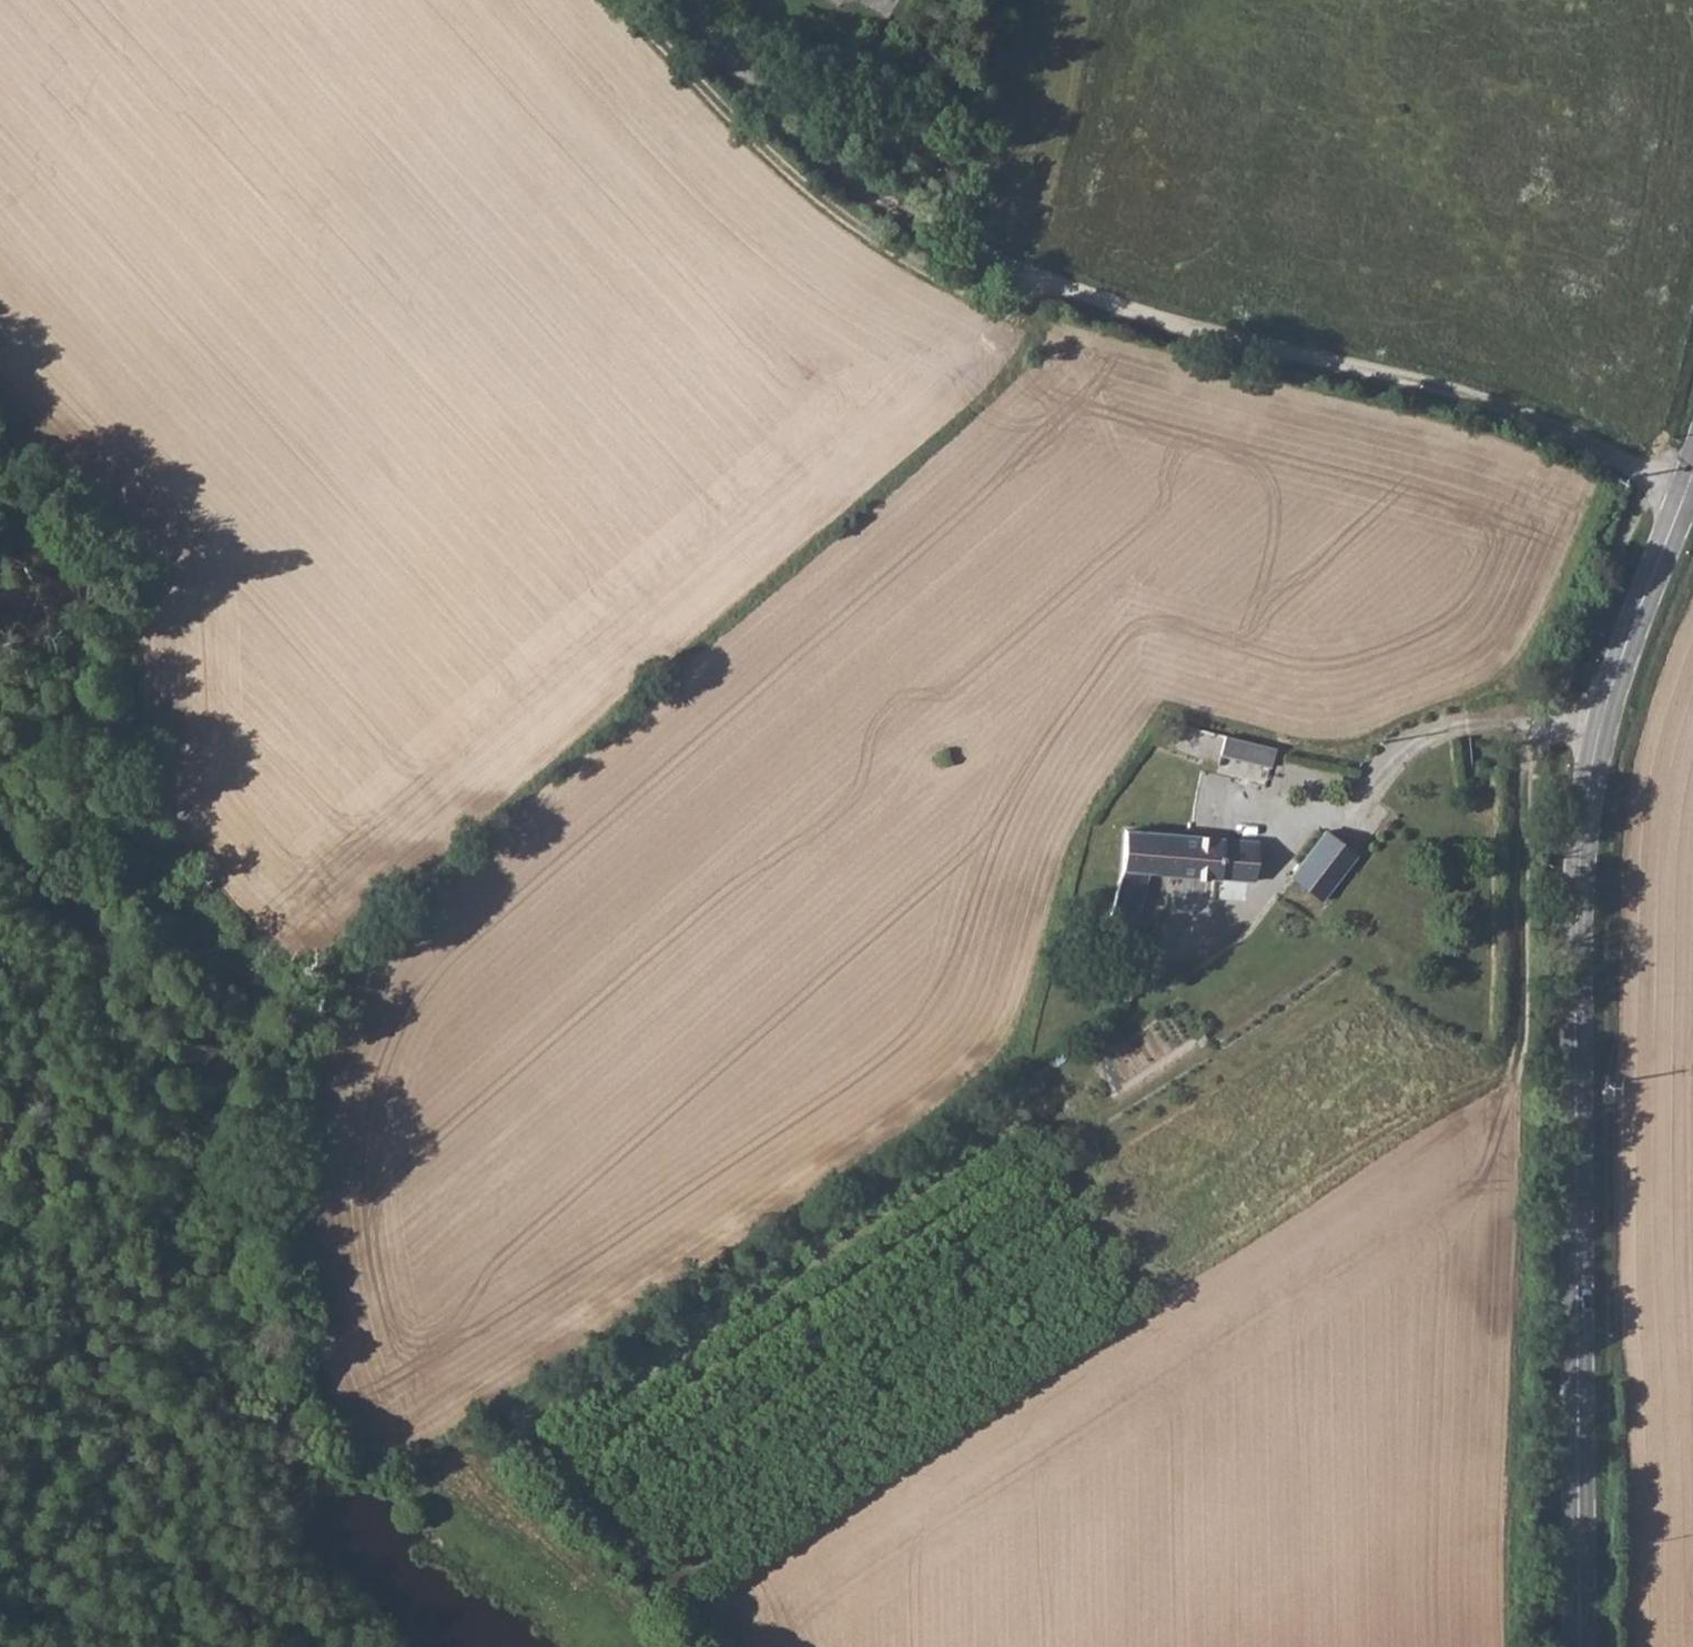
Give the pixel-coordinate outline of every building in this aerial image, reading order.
[(1245,738),(1188,724),(1184,745),(1204,749),(1270,765),(1275,746),(1245,741),(1245,738)] [(1222,837),(1125,825),(1123,870),(1110,915),(1131,922),(1141,883),(1133,881),(1136,872),(1219,879),(1255,880),(1259,839),(1222,837)] [(1359,855),(1326,832),(1291,877),(1325,902),(1359,855)]
